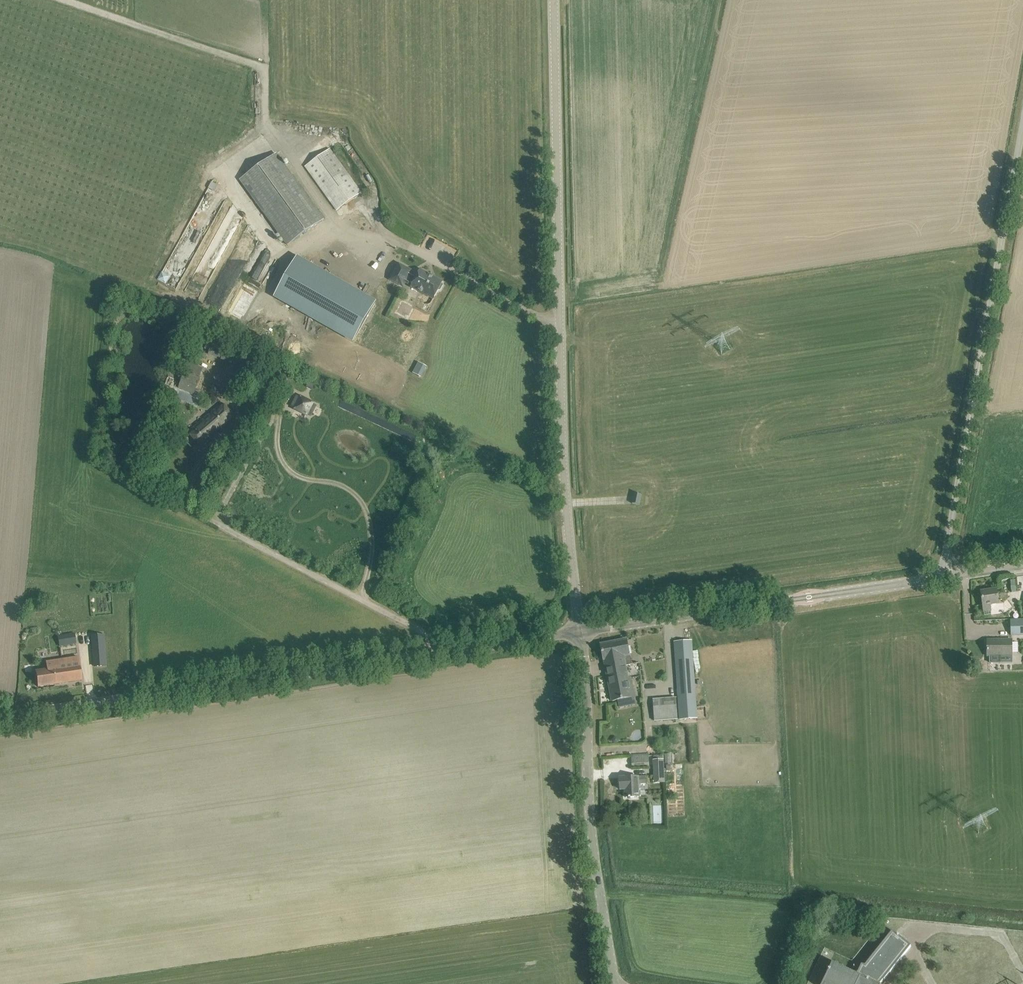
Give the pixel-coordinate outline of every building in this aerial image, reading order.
[(362,193),(356,185),(330,149),(305,167),(337,211),(362,193)] [(324,220),(318,212),(276,154),(241,179),(288,246),(324,220)] [(321,273),(296,258),(275,296),(354,340),(375,303),(351,289),(321,273)] [(435,297),(439,289),(443,282),(427,274),(426,275),(420,272),(417,277),(410,273),(412,271),(399,264),(390,279),(403,287),(406,282),(413,286),(412,287),(423,293),(424,291),(435,297)] [(315,338),(323,326),(313,321),(306,332),(315,338)] [(221,344),(216,342),(211,355),(216,357),(221,344)] [(418,362),(412,373),(420,377),(426,366),(418,362)] [(194,395),(200,378),(184,372),(178,389),(194,395)] [(297,395),(291,406),(312,416),(317,405),(297,395)] [(232,415),(226,407),(221,402),(189,433),(202,447),(226,425),(224,423),(232,415)] [(635,493),(632,504),(640,505),(642,495),(635,493)] [(996,589),(981,592),(984,613),(991,612),(990,605),(998,604),(996,589)] [(1010,621),(1010,625),(1011,635),(1022,634),(1022,619),(1010,621)] [(41,648),(76,643),(75,633),(39,638),(29,639),(30,649),(40,647),(41,648)] [(105,635),(91,636),(92,645),(105,644),(105,635)] [(630,654),(627,640),(601,645),(604,660),(606,669),(626,665),(626,666),(632,664),(630,654)] [(697,718),(692,650),(691,640),(675,642),(680,720),(697,718)] [(1000,663),(1000,656),(1012,656),(1012,640),(987,640),(988,656),(990,656),(990,663),(1000,663)] [(93,657),(93,667),(107,666),(106,656),(93,657)] [(82,681),(80,671),(78,657),(46,662),(47,669),(36,671),(38,687),(82,681)] [(626,665),(606,669),(612,701),(632,697),(630,689),(634,689),(632,677),(628,678),(626,666),(626,665)] [(632,757),(632,767),(650,766),(649,756),(632,757)] [(664,759),(653,760),(654,776),(665,776),(664,759)] [(629,798),(640,798),(640,784),(646,784),(645,777),(625,778),(626,797),(629,797),(629,798)] [(822,983),(881,983),(884,979),(885,980),(912,945),(892,930),(892,931),(865,965),(862,964),(857,974),(832,962),(822,983)]
